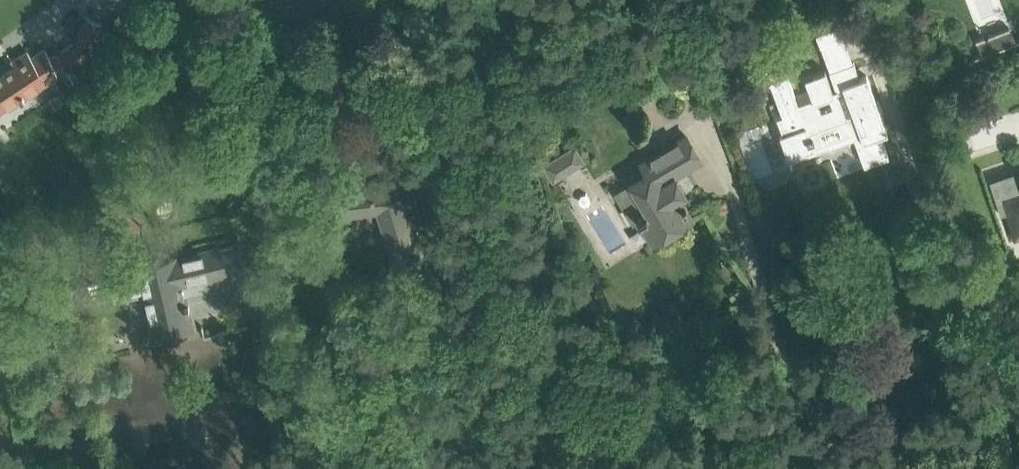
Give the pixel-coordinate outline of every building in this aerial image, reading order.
[(782,10),(788,20),(797,15),(791,5),(782,10)] [(70,63),(80,78),(104,62),(110,50),(92,41),(101,23),(86,16),(74,42),(63,50),(71,62),(70,63)] [(819,45),(844,36),(840,24),(815,33),(819,45)] [(40,86),(48,81),(48,80),(60,72),(44,48),(31,57),(27,51),(12,61),(15,66),(0,76),(0,109),(21,96),(21,97),(22,96),(23,97),(40,86)] [(779,50),(755,59),(765,86),(771,84),(782,114),(777,116),(783,132),(779,133),(788,156),(814,146),(808,131),(846,117),(864,164),(888,155),(880,133),(887,130),(866,74),(859,77),(853,61),(829,70),(835,88),(832,89),(825,68),(804,76),(809,89),(813,98),(799,104),(795,95),(787,72),(779,50)] [(640,221),(652,242),(691,218),(686,209),(688,208),(685,204),(684,205),(679,198),(686,194),(674,175),(700,159),(686,135),(648,158),(653,168),(630,182),(638,195),(621,205),(633,223),(637,220),(638,222),(640,221)] [(585,161),(574,142),(542,162),(553,180),(585,161)] [(341,191),(342,192),(344,212),(378,208),(396,266),(423,258),(408,213),(415,212),(410,182),(341,191)] [(998,210),(999,211),(1004,210),(1006,209),(1013,229),(1018,227),(1018,189),(1009,192),(1011,196),(1003,198),(1006,207),(998,210)] [(133,273),(113,278),(117,296),(142,290),(150,325),(153,325),(156,338),(191,329),(186,308),(189,307),(188,302),(185,303),(180,281),(190,279),(190,281),(225,273),(219,247),(136,266),(138,272),(133,273)]
